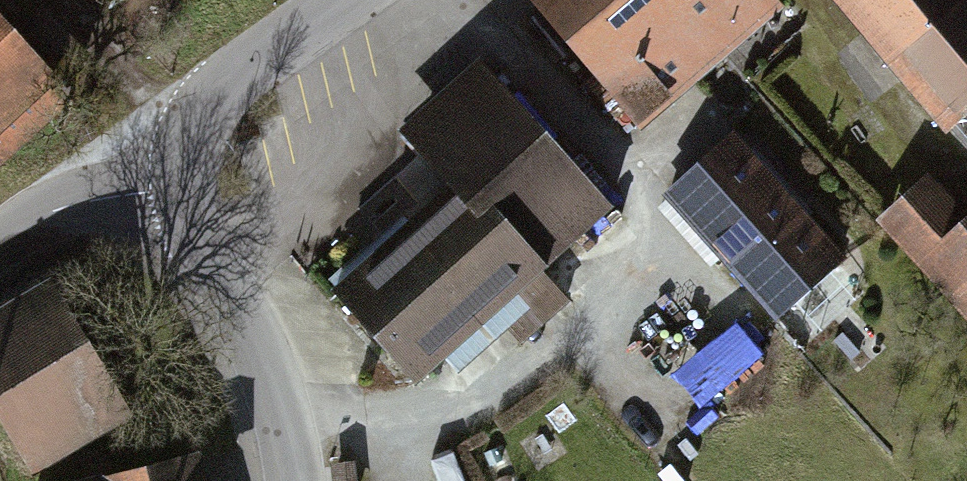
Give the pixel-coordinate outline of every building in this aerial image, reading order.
[(644,139),(781,21),(763,0),(523,0),(644,139)] [(951,140),(966,127),(966,0),(832,0),(951,140)] [(0,22),(0,126),(52,78),(0,22)] [(618,217),(490,65),(402,139),(452,199),(337,295),(442,420),(576,309),(548,276),(618,217)] [(853,266),(740,144),(670,208),(783,330),(853,266)] [(882,229),(966,332),(966,217),(939,182),(882,229)] [(0,314),(0,416),(37,480),(45,480),(135,429),(51,285),(0,314)] [(109,480),(212,480),(208,460),(109,480)]
